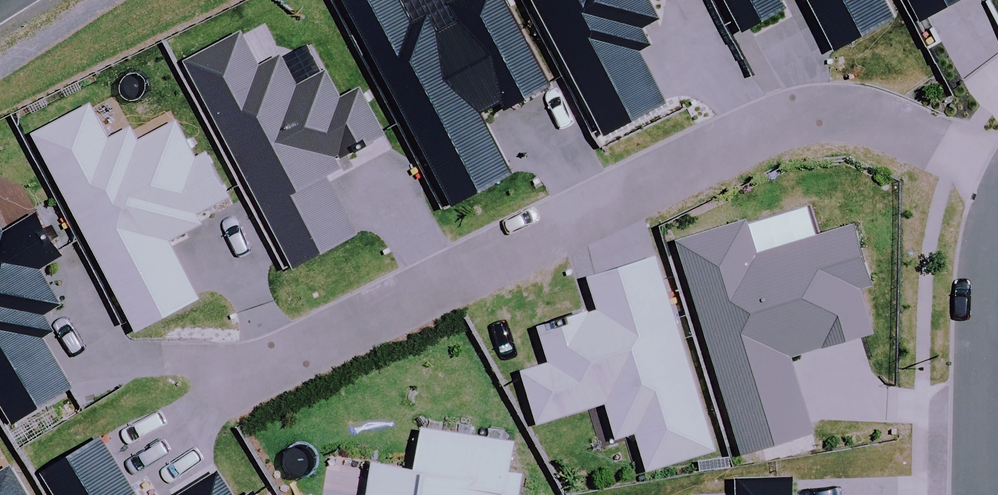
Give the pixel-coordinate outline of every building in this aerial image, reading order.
[(459,201),(520,168),(488,108),(506,98),(510,106),(559,80),(517,0),(455,0),(462,16),(443,25),(434,7),(418,17),(410,0),(352,0),(459,201)] [(611,132),(675,98),(647,45),(660,40),(650,21),(668,13),(661,0),(541,0),(611,132)] [(748,27),(795,3),(793,0),(734,0),(748,27)] [(842,47),(903,11),(897,0),(818,0),(842,47)] [(957,0),(920,0),(928,15),(957,0)] [(248,25),(189,55),(298,264),(364,229),(334,171),(349,165),(344,155),(393,130),(365,81),(345,90),(331,63),(302,80),(287,48),(265,60),(248,25)] [(97,98),(38,128),(141,327),(207,293),(174,234),(209,219),(203,208),(234,193),(212,146),(201,152),(183,115),(144,134),(138,122),(114,134),(97,98)] [(19,421),(80,381),(49,332),(61,325),(51,309),(67,299),(48,264),(69,252),(42,205),(9,223),(0,210),(0,391),(19,421)] [(753,213),(683,235),(748,450),(821,428),(798,353),(827,343),(827,345),(882,327),(868,284),(881,279),(862,217),(764,247),(753,213)] [(543,321),(553,356),(526,364),(542,420),(611,399),(622,435),(642,429),(654,467),(723,445),(663,250),(594,271),(604,304),(595,307),(594,305),(579,309),(578,307),(564,312),(564,314),(543,321)] [(522,473),(511,472),(516,440),(423,428),(418,470),(373,464),(369,494),(519,494),(522,473)] [(107,430),(45,468),(62,494),(147,494),(107,430)] [(15,461),(0,471),(0,494),(36,494),(15,461)] [(225,465),(175,494),(242,494),(225,465)] [(800,471),(741,473),(741,494),(800,494),(800,471)] [(258,484),(244,494),(265,494),(258,484)]
